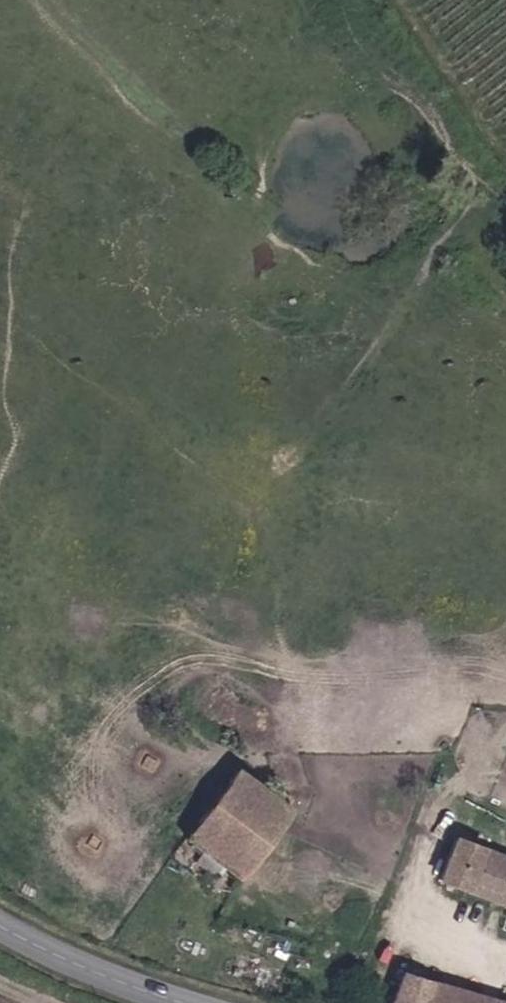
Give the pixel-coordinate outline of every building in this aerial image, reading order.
[(238,879),(290,811),(285,807),(290,800),(279,791),(273,799),(237,770),(184,838),(203,852),(221,866),(238,879)] [(451,835),(436,878),(505,903),(505,857),(451,835)] [(221,866),(203,852),(194,862),(213,877),(221,866)] [(402,968),(389,1002),(505,1002),(505,1000),(402,968)]
